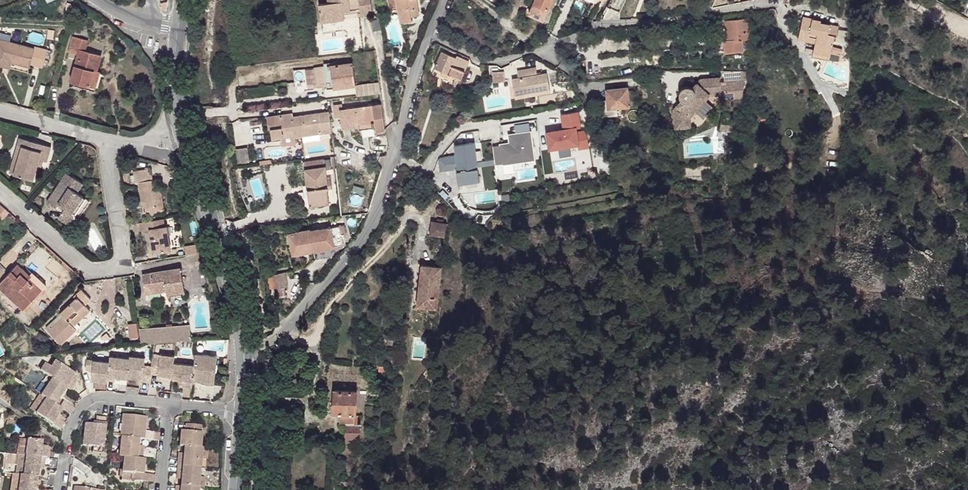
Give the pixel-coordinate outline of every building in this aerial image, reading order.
[(321,23),(344,20),(343,12),(359,9),(360,16),(372,15),(370,0),(328,0),(328,3),(319,5),(321,23)] [(400,23),(412,20),(411,16),(419,15),(416,0),(388,0),(389,8),(397,6),(400,23)] [(529,14),(549,23),(559,0),(535,0),(529,14)] [(803,17),(798,38),(815,42),(812,57),(829,60),(831,53),(832,46),(835,36),(836,36),(839,27),(820,23),(821,20),(803,17)] [(715,22),(716,32),(726,31),(727,39),(724,40),(725,52),(743,50),(742,39),(749,38),(747,18),(715,22)] [(381,30),(380,20),(373,21),(374,31),(381,30)] [(88,41),(73,37),(68,52),(77,54),(70,81),(90,87),(94,70),(97,71),(102,55),(86,51),(88,41)] [(3,66),(4,60),(11,62),(30,67),(30,65),(43,68),(47,50),(34,46),(34,49),(0,40),(0,66),(3,66)] [(840,55),(842,49),(832,46),(831,53),(840,55)] [(442,51),(435,68),(461,79),(469,61),(468,61),(457,55),(456,58),(442,51)] [(627,65),(625,58),(617,59),(618,66),(627,65)] [(315,68),(317,88),(327,86),(327,89),(355,86),(354,75),(353,63),(324,66),(324,67),(315,68)] [(306,70),(308,89),(317,88),(315,68),(306,70)] [(512,79),(514,94),(549,88),(547,73),(537,75),(536,68),(517,71),(518,78),(512,79)] [(97,71),(94,70),(90,87),(96,88),(100,72),(97,71)] [(492,72),(493,82),(505,81),(504,71),(492,72)] [(674,108),(675,129),(691,128),(690,116),(709,96),(720,95),(721,99),(734,98),(734,106),(742,105),(741,98),(742,98),(744,82),(749,82),(749,71),(723,71),(724,83),(720,83),(720,79),(700,80),(692,88),(691,87),(687,86),(685,87),(683,88),(680,90),(679,93),(679,96),(680,99),(681,101),(674,108)] [(354,75),(355,86),(363,84),(362,74),(354,75)] [(355,86),(357,96),(380,94),(379,83),(367,84),(363,84),(355,86)] [(514,94),(515,99),(550,93),(549,88),(514,94)] [(612,108),(612,115),(621,114),(621,108),(629,107),(629,105),(628,92),(628,88),(606,90),(608,109),(612,108)] [(340,117),(342,129),(359,127),(358,125),(375,122),(375,128),(376,131),(385,130),(382,104),(365,106),(354,108),(342,109),(342,104),(333,105),(335,117),(340,117)] [(589,147),(586,132),(576,133),(575,129),(580,128),(577,112),(561,115),(564,130),(547,133),(549,150),(578,145),(578,149),(589,147)] [(301,125),(302,136),(319,134),(331,132),(329,113),(302,116),(303,124),(301,125)] [(281,137),(282,146),(296,144),(295,137),(302,136),(301,125),(303,124),(302,116),(293,118),(293,114),(267,117),(269,129),(271,129),(272,138),(281,137)] [(534,160),(530,132),(509,135),(510,143),(510,149),(501,150),(500,145),(492,146),(494,160),(495,165),(502,164),(503,164),(534,160)] [(320,140),(319,134),(302,136),(303,142),(320,140)] [(22,147),(14,175),(33,180),(37,165),(39,159),(43,160),(47,162),(51,147),(19,138),(17,146),(22,147)] [(479,182),(478,167),(483,166),(482,161),(477,162),(474,143),(454,145),(457,165),(455,165),(458,184),(479,182)] [(14,175),(22,147),(17,146),(9,174),(14,175)] [(236,150),(238,162),(249,161),(247,148),(236,150)] [(305,169),(309,205),(329,203),(328,189),(326,175),(325,166),(324,160),(303,163),(304,170),(305,169)] [(139,183),(142,202),(146,202),(149,216),(165,213),(159,179),(153,180),(151,169),(133,172),(135,183),(139,183)] [(66,173),(47,202),(48,203),(47,205),(53,209),(54,207),(62,212),(58,218),(64,222),(67,224),(70,223),(72,222),(74,220),(74,218),(74,216),(73,214),(72,213),(83,197),(76,192),(82,184),(66,173)] [(83,197),(72,213),(73,214),(74,216),(86,199),(83,197)] [(137,203),(139,218),(149,216),(146,202),(142,202),(137,203)] [(150,230),(153,253),(170,250),(167,226),(165,227),(164,219),(141,223),(142,231),(150,230)] [(431,222),(429,235),(444,237),(446,224),(443,224),(443,221),(437,220),(437,223),(431,222)] [(310,231),(314,251),(335,247),(334,246),(343,244),(341,236),(347,235),(345,225),(310,231)] [(289,233),(293,255),(314,251),(310,231),(310,229),(289,233)] [(185,247),(186,255),(197,253),(197,248),(196,245),(185,247)] [(17,265),(0,283),(0,288),(24,310),(46,286),(33,274),(31,277),(17,265)] [(421,265),(416,307),(436,309),(441,268),(421,265)] [(142,275),(145,294),(161,291),(166,291),(167,294),(185,291),(181,268),(142,275)] [(277,287),(277,289),(288,287),(286,272),(276,274),(277,287)] [(48,332),(60,345),(76,330),(73,327),(77,323),(90,311),(85,305),(91,300),(82,290),(74,298),(75,299),(60,314),(63,317),(48,332)] [(48,332),(63,317),(60,314),(45,328),(48,332)] [(128,325),(130,339),(139,337),(136,323),(128,325)] [(139,329),(141,344),(192,339),(190,325),(139,329)] [(194,365),(192,382),(206,383),(206,385),(214,386),(217,356),(195,354),(194,365)] [(152,367),(151,374),(160,375),(170,376),(173,376),(174,363),(175,356),(160,355),(160,359),(152,358),(152,367)] [(109,362),(108,381),(115,382),(116,378),(127,379),(127,378),(129,358),(110,356),(109,362)] [(129,358),(127,378),(135,379),(143,379),(143,382),(150,382),(151,374),(152,367),(144,366),(145,358),(130,356),(129,358)] [(92,370),(91,381),(94,381),(106,382),(108,382),(108,381),(109,362),(86,360),(86,369),(92,370)] [(67,388),(70,391),(74,384),(70,382),(75,375),(55,361),(51,368),(45,364),(40,371),(52,379),(67,388)] [(173,376),(173,379),(178,380),(183,380),(182,385),(182,387),(192,388),(192,382),(194,365),(174,363),(173,376)] [(46,399),(55,405),(67,388),(52,379),(41,395),(46,399)] [(345,425),(345,432),(361,433),(361,425),(355,425),(355,414),(356,414),(357,391),(334,390),(333,413),(340,413),(340,425),(345,425)] [(30,409),(36,413),(46,399),(41,395),(40,394),(30,409)] [(36,413),(60,430),(65,423),(61,420),(57,418),(60,415),(63,410),(59,408),(55,405),(46,399),(36,413)] [(63,410),(70,415),(74,409),(64,401),(59,408),(63,410)] [(123,414),(120,436),(122,436),(140,438),(159,441),(159,433),(145,431),(147,417),(123,414)] [(102,422),(102,425),(106,425),(107,417),(96,416),(95,421),(102,422)] [(93,446),(104,448),(106,425),(102,425),(85,423),(82,445),(93,446)] [(185,431),(181,431),(179,446),(185,446),(201,448),(203,433),(201,433),(201,425),(186,424),(185,431)] [(35,428),(31,434),(38,437),(41,433),(35,428)] [(122,436),(119,456),(124,457),(137,458),(138,450),(139,445),(140,438),(122,436)] [(20,439),(17,454),(19,454),(25,455),(27,440),(20,439)] [(26,455),(58,460),(59,453),(50,452),(51,449),(42,447),(43,442),(27,440),(25,455),(26,455)] [(178,458),(177,466),(201,469),(202,459),(203,448),(201,448),(185,446),(184,454),(183,458),(178,458)] [(19,454),(15,475),(23,476),(26,455),(19,454)] [(38,478),(39,470),(43,471),(44,467),(56,469),(58,460),(26,455),(23,476),(38,478)] [(124,457),(121,480),(132,481),(133,473),(132,479),(134,481),(154,482),(155,475),(144,474),(145,459),(137,458),(124,457)] [(201,469),(177,466),(177,474),(182,475),(181,479),(181,486),(199,488),(200,477),(201,469)] [(38,478),(23,476),(15,475),(13,474),(11,489),(36,489),(38,478)]
